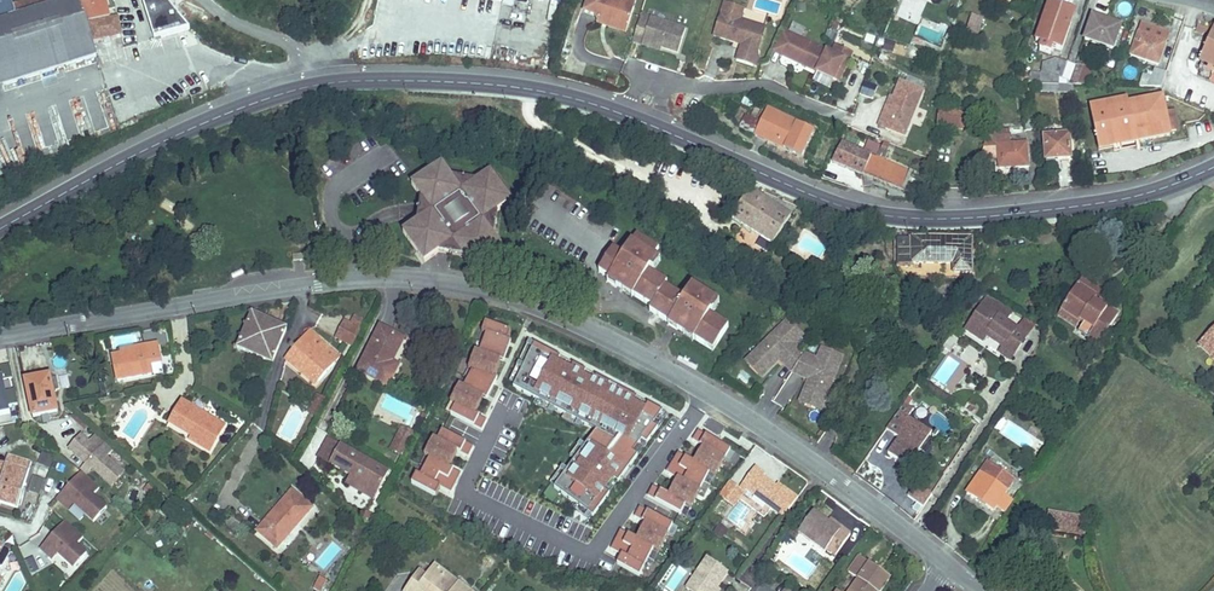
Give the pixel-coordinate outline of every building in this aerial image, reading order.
[(96,57),(86,25),(78,0),(64,0),(65,2),(52,6),(51,0),(27,0),(26,0),(29,13),(17,16),(0,21),(0,87),(96,57)] [(17,16),(12,0),(0,0),(0,21),(17,16)] [(106,0),(78,0),(86,25),(89,24),(110,20),(106,0)] [(144,41),(178,31),(170,0),(133,0),(144,41)] [(634,8),(622,4),(612,1),(611,4),(605,2),(605,0),(589,0),(585,12),(595,15),(600,24),(606,22),(628,28),(634,8)] [(843,1),(841,5),(849,8),(852,0),(841,0),(843,1)] [(861,2),(857,0),(852,0),(849,8),(857,11),(861,2)] [(924,0),(902,0),(896,16),(914,24),(924,0)] [(927,2),(924,0),(914,24),(918,25),(927,2)] [(755,36),(752,30),(754,24),(740,19),(744,7),(725,1),(714,37),(735,43),(736,41),(740,42),(742,45),(737,62),(753,67),(757,54),(762,38),(755,36)] [(1061,51),(1070,26),(1063,24),(1068,9),(1049,2),(1036,42),(1061,51)] [(686,28),(641,15),(633,42),(643,45),(644,42),(661,48),(678,53),(686,28)] [(976,39),(983,19),(971,15),(965,36),(976,39)] [(1113,50),(1121,26),(1093,17),(1085,40),(1113,50)] [(121,36),(118,18),(110,20),(89,24),(93,41),(121,36)] [(628,28),(606,22),(600,24),(626,33),(628,28)] [(762,38),(765,27),(754,24),(752,30),(755,36),(762,38)] [(1150,37),(1153,29),(1141,25),(1138,33),(1150,37)] [(1209,34),(1210,29),(1198,25),(1196,32),(1204,34),(1205,32),(1209,34)] [(1200,62),(1202,62),(1213,67),(1213,29),(1200,62)] [(833,42),(837,34),(829,30),(825,38),(833,42)] [(838,81),(852,51),(836,44),(832,53),(783,31),(775,47),(785,51),(782,56),(838,81)] [(1158,65),(1166,42),(1150,37),(1138,33),(1130,56),(1158,65)] [(660,50),(661,48),(644,42),(643,45),(660,50)] [(782,56),(785,51),(775,47),(773,52),(782,56)] [(1051,74),(1057,59),(1045,54),(1042,71),(1051,74)] [(1060,85),(1067,63),(1057,59),(1051,74),(1042,71),(1041,85),(1060,85)] [(1202,62),(1200,68),(1213,74),(1213,67),(1202,62)] [(1072,83),(1078,66),(1067,63),(1060,85),(1070,86),(1070,82),(1072,83)] [(1084,86),(1089,70),(1078,66),(1072,83),(1084,86)] [(1161,88),(1166,72),(1155,69),(1152,77),(1144,75),(1140,87),(1161,88)] [(882,115),(879,125),(906,134),(923,86),(900,78),(893,96),(886,116),(882,115)] [(1074,93),(1073,86),(1070,86),(1060,85),(1041,85),(1041,92),(1074,93)] [(890,95),(882,115),(886,116),(893,96),(890,95)] [(1170,132),(1166,112),(1163,97),(1129,104),(1128,100),(1090,107),(1097,144),(1113,141),(1111,131),(1118,130),(1120,139),(1135,136),(1136,143),(1171,136),(1170,132)] [(968,130),(971,111),(939,107),(937,126),(968,130)] [(802,157),(814,130),(767,109),(761,122),(747,115),(741,129),(802,157)] [(1179,130),(1175,110),(1166,112),(1170,132),(1179,130)] [(1035,130),(1034,112),(1024,113),(1025,131),(1035,130)] [(1099,151),(1136,143),(1135,136),(1120,139),(1118,130),(1111,131),(1113,141),(1097,144),(1099,151)] [(1029,167),(1027,143),(1011,144),(1010,131),(989,133),(984,147),(997,146),(998,160),(999,169),(1029,167)] [(1071,159),(1069,136),(1045,138),(1046,156),(1056,156),(1056,160),(1071,159)] [(868,140),(864,150),(877,155),(881,146),(868,140)] [(863,175),(872,155),(841,142),(833,162),(863,175)] [(998,160),(997,146),(984,147),(979,162),(998,160)] [(900,190),(909,171),(872,155),(863,175),(900,190)] [(1056,164),(1056,160),(1056,156),(1046,156),(1047,165),(1056,164)] [(458,185),(452,177),(442,163),(412,184),(422,198),(427,206),(425,217),(417,223),(403,233),(425,263),(439,253),(447,247),(458,249),(464,257),(473,270),(504,249),(494,235),(488,227),(490,217),(498,211),(512,201),(491,171),(476,181),(469,186),(458,185)] [(469,186),(476,181),(452,177),(458,185),(469,186)] [(791,217),(762,198),(750,191),(733,219),(773,245),(791,217)] [(425,217),(427,206),(422,198),(417,223),(425,217)] [(494,235),(498,211),(490,217),(488,227),(494,235)] [(732,245),(735,240),(723,232),(715,245),(714,246),(726,254),(729,249),(732,245)] [(711,312),(708,310),(715,299),(692,285),(684,298),(674,292),(671,296),(662,290),(665,286),(656,280),(658,277),(648,271),(650,268),(653,271),(660,260),(653,255),(659,247),(638,233),(623,255),(613,249),(599,272),(609,278),(610,278),(619,283),(618,285),(624,290),(625,287),(634,293),(633,295),(652,307),(649,311),(669,323),(670,321),(680,327),(678,329),(685,333),(686,330),(695,336),(693,339),(713,351),(726,330),(717,324),(719,321),(709,314),(711,312)] [(971,273),(971,238),(913,238),(913,239),(898,239),(898,264),(913,264),(913,277),(971,277),(971,273)] [(464,257),(458,249),(447,247),(439,253),(464,257)] [(667,282),(658,277),(656,280),(665,286),(667,282)] [(619,283),(610,278),(609,278),(607,281),(617,287),(618,285),(619,283)] [(1100,292),(1081,280),(1077,286),(1097,298),(1097,297),(1100,292)] [(674,292),(665,286),(662,290),(671,296),(674,292)] [(1098,346),(1118,315),(1107,308),(1099,302),(1098,304),(1094,302),(1095,300),(1097,298),(1077,286),(1063,309),(1081,321),(1082,319),(1086,321),(1085,323),(1078,333),(1098,346)] [(634,293),(625,287),(624,290),(623,291),(632,296),(633,295),(634,293)] [(1017,328),(1007,321),(1004,319),(1011,309),(988,297),(966,330),(983,342),(987,336),(990,338),(994,333),(1007,342),(1003,347),(1014,354),(1027,335),(1017,328)] [(1109,305),(1097,297),(1097,298),(1095,300),(1094,302),(1098,304),(1099,302),(1107,308),(1109,305)] [(712,313),(719,302),(715,299),(708,310),(711,312),(712,313)] [(1007,321),(1014,311),(1011,309),(1004,319),(1007,321)] [(1081,321),(1063,309),(1060,314),(1078,325),(1081,321)] [(273,363),(288,329),(252,313),(237,348),(273,363)] [(1027,335),(1035,323),(1025,316),(1017,328),(1027,335)] [(335,338),(353,347),(365,323),(354,317),(350,324),(344,321),(335,338)] [(804,354),(793,344),(804,333),(789,319),(751,358),(766,373),(779,359),(781,356),(795,369),(804,355),(804,354)] [(489,321),(451,402),(456,404),(451,415),(482,429),(488,416),(479,411),(516,333),(489,321)] [(680,327),(670,321),(669,323),(668,324),(678,330),(678,329),(680,327)] [(726,330),(729,327),(719,321),(717,324),(726,330)] [(391,363),(387,361),(389,358),(393,360),(403,340),(403,339),(392,333),(393,331),(382,326),(381,329),(359,371),(387,386),(397,366),(391,363)] [(319,382),(340,357),(309,330),(288,355),(289,356),(311,374),(317,380),(319,382)] [(695,336),(686,330),(685,333),(684,334),(693,340),(693,339),(695,336)] [(1003,347),(1007,342),(994,333),(990,338),(1003,347)] [(1206,346),(1213,337),(1213,336),(1210,333),(1198,345),(1213,360),(1213,353),(1206,346)] [(1206,346),(1213,353),(1213,337),(1206,346)] [(984,343),(996,353),(1000,348),(989,338),(984,343)] [(634,468),(662,409),(556,361),(559,354),(536,343),(516,385),(622,434),(619,441),(591,428),(561,494),(597,511),(620,462),(634,468)] [(133,350),(134,353),(123,356),(114,358),(118,380),(152,373),(155,375),(163,374),(161,363),(157,345),(133,350)] [(822,405),(842,354),(823,346),(818,360),(804,355),(795,369),(794,369),(811,376),(810,379),(803,397),(822,405)] [(1010,360),(1014,354),(1003,347),(999,353),(1010,360)] [(946,354),(935,379),(957,390),(968,365),(946,354)] [(795,369),(781,356),(779,359),(793,372),(794,369),(795,369)] [(317,380),(311,374),(291,358),(288,361),(314,384),(317,380)] [(766,373),(751,358),(749,360),(763,375),(766,373)] [(19,412),(10,365),(0,366),(0,415),(19,412)] [(811,376),(794,369),(793,372),(810,379),(811,376)] [(33,418),(57,413),(49,377),(25,382),(33,418)] [(325,399),(318,395),(314,402),(322,406),(325,399)] [(822,405),(803,397),(802,400),(821,408),(822,405)] [(224,427),(182,402),(170,424),(189,435),(191,431),(195,433),(193,437),(190,441),(210,452),(224,427)] [(322,406),(314,402),(309,413),(316,417),(322,406)] [(919,451),(932,433),(919,424),(918,425),(907,418),(909,416),(914,409),(905,402),(887,429),(899,438),(902,440),(899,445),(896,443),(888,454),(908,468),(913,460),(918,463),(919,463),(919,464),(920,464),(921,464),(922,464),(923,464),(923,463),(924,463),(925,463),(925,462),(926,461),(926,460),(926,459),(926,458),(926,457),(926,456),(925,456),(925,455),(924,455),(924,454),(919,451)] [(919,424),(909,416),(907,418),(918,425),(919,424)] [(414,434),(402,428),(391,450),(402,456),(414,434)] [(441,428),(413,483),(436,494),(441,486),(452,492),(462,472),(451,466),(464,440),(441,428)] [(718,477),(731,446),(698,431),(694,440),(703,444),(696,459),(677,451),(668,473),(677,477),(670,493),(653,485),(648,497),(682,512),(686,504),(693,507),(708,473),(718,477)] [(95,434),(90,440),(81,432),(66,449),(111,487),(125,471),(108,456),(113,450),(95,434)] [(379,491),(389,472),(329,439),(318,457),(361,481),(379,491)] [(43,450),(39,464),(51,467),(55,453),(43,450)] [(31,462),(8,456),(0,482),(0,502),(17,507),(31,462)] [(1003,495),(1014,479),(988,463),(967,493),(993,510),(997,505),(1006,511),(1013,501),(1003,495)] [(798,498),(783,487),(781,490),(776,486),(763,477),(765,474),(755,467),(739,488),(729,481),(719,495),(734,506),(746,489),(784,517),(798,498)] [(100,487),(82,471),(57,499),(70,511),(75,506),(94,523),(110,506),(95,492),(100,487)] [(379,491),(361,481),(357,489),(374,499),(379,491)] [(907,494),(921,508),(934,494),(920,481),(907,494)] [(282,510),(280,513),(278,512),(260,533),(277,548),(312,507),(292,490),(278,507),(282,510)] [(916,508),(905,500),(900,505),(911,514),(916,508)] [(278,507),(258,531),(260,533),(278,512),(280,513),(282,510),(278,507)] [(617,564),(642,574),(653,548),(661,551),(674,522),(639,507),(635,517),(644,521),(638,536),(620,529),(611,549),(622,553),(617,564)] [(736,524),(744,514),(736,507),(728,518),(736,524)] [(1084,532),(1086,517),(1050,511),(1048,527),(1084,532)] [(363,519),(370,525),(374,517),(366,513),(363,519)] [(813,513),(799,532),(825,551),(827,549),(836,555),(851,535),(842,528),(839,532),(827,523),(813,513)] [(830,520),(827,523),(839,532),(842,528),(830,520)] [(83,537),(64,521),(39,550),(52,560),(58,554),(74,568),(89,552),(78,543),(83,537)] [(2,569),(3,566),(10,554),(11,551),(9,550),(3,547),(4,546),(0,544),(0,568),(2,569)] [(891,579),(860,556),(849,572),(859,579),(850,590),(882,590),(891,579)] [(689,590),(715,590),(716,590),(728,573),(708,559),(686,589),(689,590)] [(457,587),(460,583),(435,565),(427,576),(418,588),(421,590),(462,590),(457,587)] [(418,588),(427,576),(421,571),(406,590),(421,590),(418,588)] [(327,581),(320,577),(314,589),(318,590),(322,590),(327,581)]
